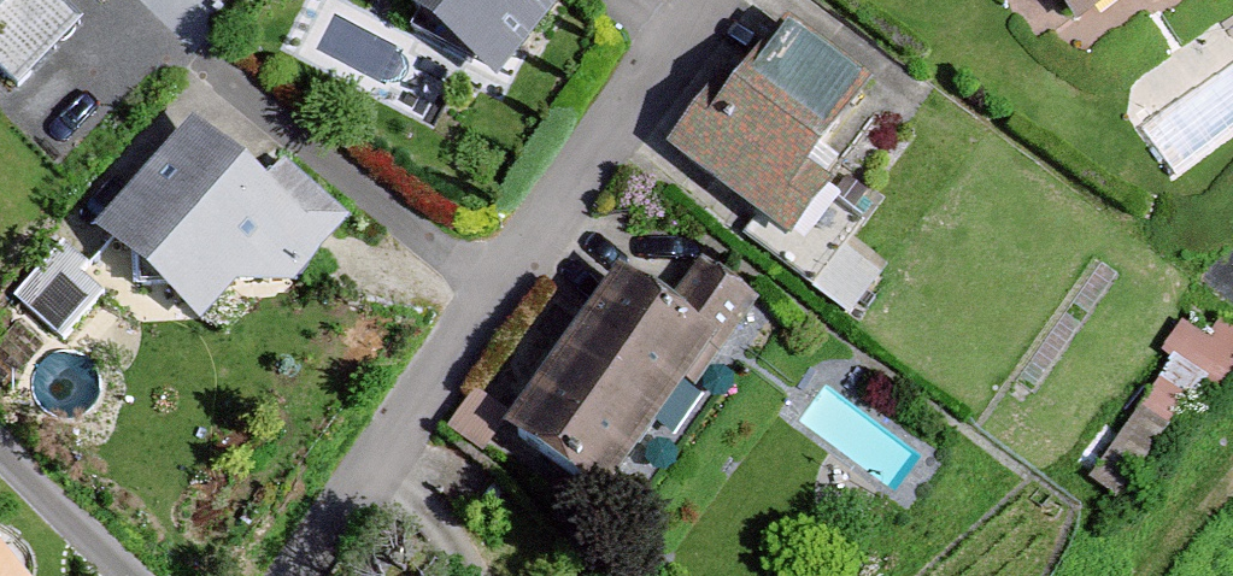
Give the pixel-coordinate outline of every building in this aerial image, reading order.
[(31,0),(0,0),(0,32),(31,0)] [(576,0),(383,0),(492,95),(576,0)] [(1128,0),(1051,0),(1079,37),(1128,0)] [(853,178),(830,162),(875,104),(790,40),(744,99),(723,83),(665,161),(795,256),(853,178)] [(280,173),(264,192),(194,130),(93,242),(204,340),(263,274),(291,297),(348,229),(280,173)] [(604,514),(760,319),(703,273),(661,325),(624,295),(509,439),(604,514)] [(1169,359),(1225,394),(1232,381),(1232,321),(1204,303),(1169,359)] [(0,565),(0,575),(12,575),(0,565)]
